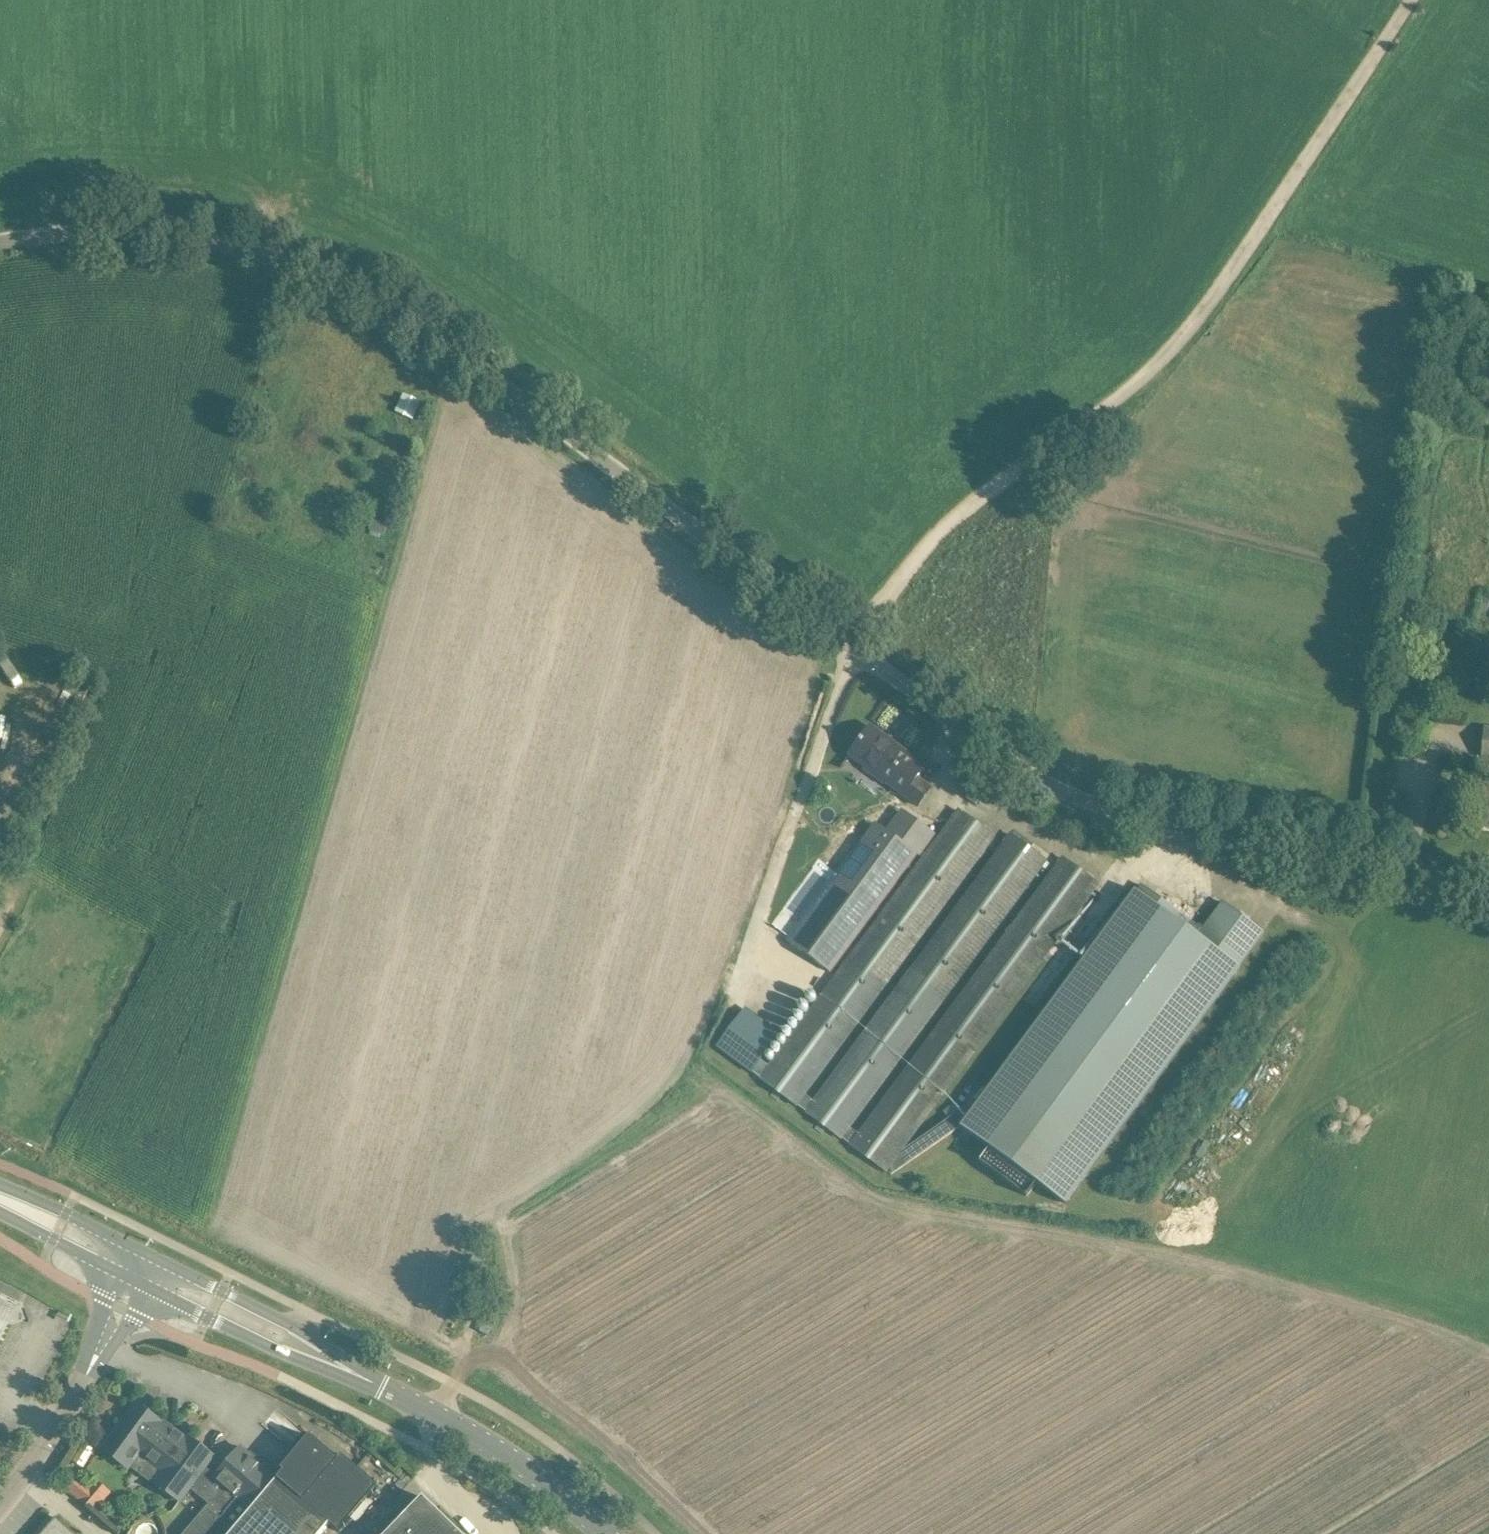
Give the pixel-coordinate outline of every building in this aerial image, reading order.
[(895,744),(892,747),(869,730),(850,755),(887,783),(912,801),(925,784),(917,778),(926,767),(895,744)] [(866,917),(931,829),(895,801),(829,891),(840,898),(816,930),(836,946),(860,913),(866,917)] [(806,1095),(983,853),(995,837),(959,811),(770,1067),(761,1060),(777,1038),(743,1013),(718,1047),(798,1106),(799,1104),(808,1111),(806,1113),(841,1139),(842,1138),(855,1147),(853,1149),(890,1176),(961,1127),(1064,1203),(1264,932),(1223,902),(1198,936),(1178,922),(1183,915),(1142,885),(971,1117),(962,1110),(902,1152),(1098,884),(1063,858),(859,1136),(849,1129),(1046,861),(1011,835),(999,851),(815,1102),(806,1095)] [(0,1299),(0,1340),(16,1307),(0,1299)] [(137,1405),(104,1449),(111,1455),(120,1461),(131,1469),(140,1456),(162,1471),(153,1484),(182,1504),(193,1490),(189,1487),(206,1467),(214,1455),(190,1438),(189,1441),(173,1429),(171,1432),(161,1424),(162,1423),(137,1405)] [(184,1533),(322,1533),(331,1523),(341,1531),(379,1485),(342,1454),(338,1459),(310,1435),(282,1469),(277,1465),(271,1465),(267,1470),(263,1467),(266,1464),(251,1452),(249,1455),(241,1448),(217,1476),(206,1467),(189,1487),(193,1490),(201,1497),(210,1486),(218,1493),(209,1504),(184,1533)] [(84,1443),(74,1461),(84,1467),(95,1449),(84,1443)] [(75,1476),(65,1489),(81,1502),(95,1513),(112,1493),(98,1481),(91,1489),(75,1476)] [(423,1497),(387,1533),(461,1533),(423,1497)] [(57,1518),(43,1533),(75,1533),(57,1518)]
